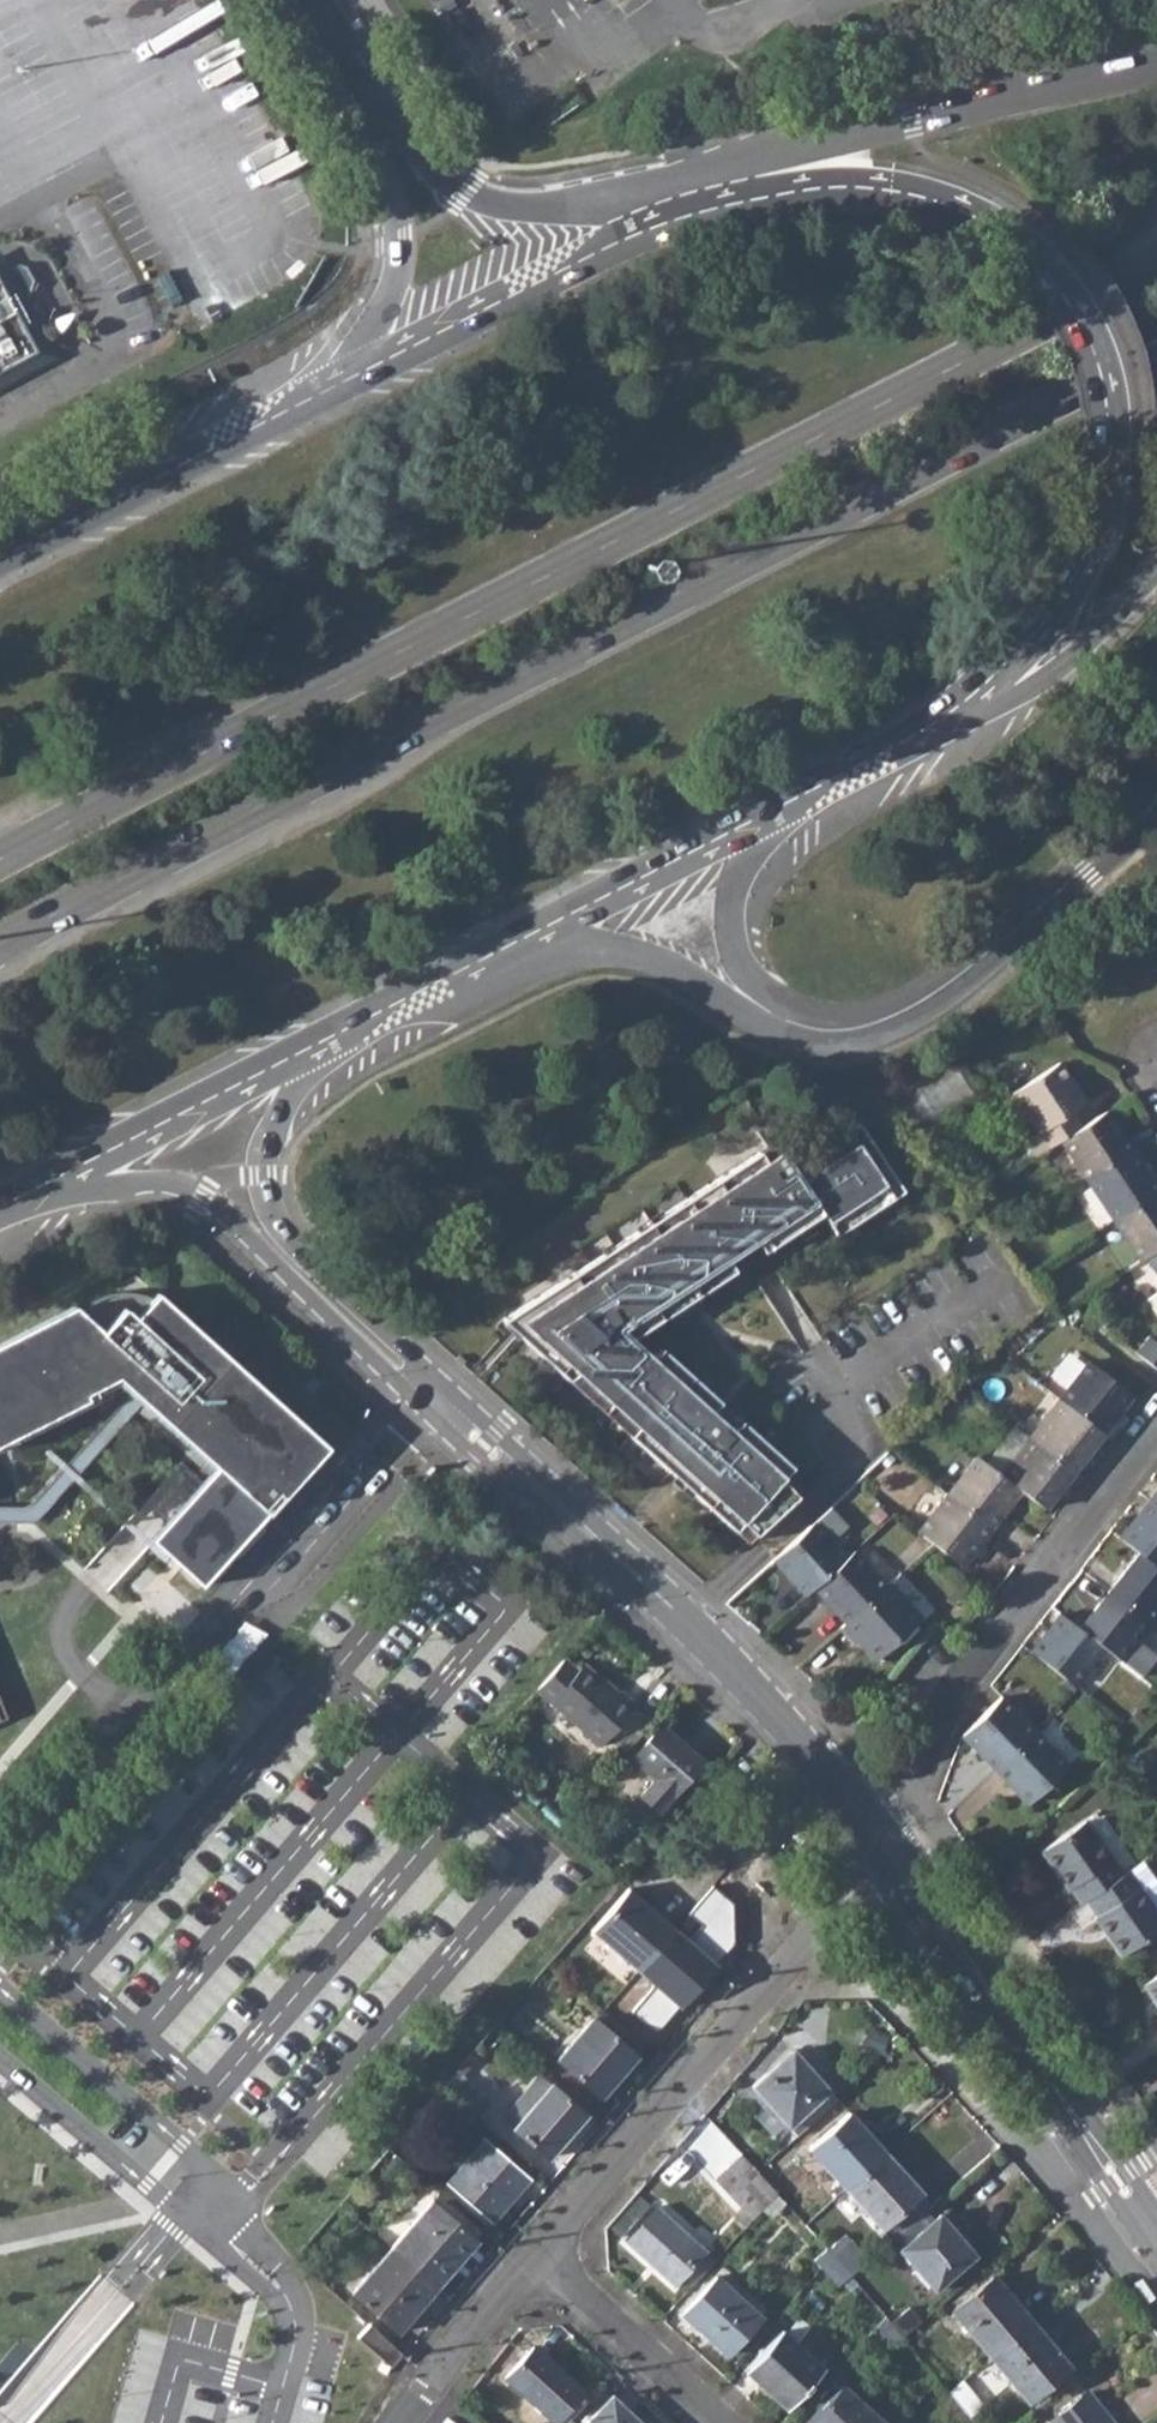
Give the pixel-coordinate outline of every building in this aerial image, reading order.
[(37,355),(14,311),(25,305),(35,280),(26,265),(20,263),(0,273),(0,375),(37,355)] [(173,269),(159,276),(175,306),(190,299),(173,269)] [(1001,1075),(1012,1092),(1053,1066),(1041,1048),(1001,1075)] [(1053,1066),(1012,1092),(1039,1132),(1024,1142),(1034,1157),(1060,1140),(1081,1127),(1071,1111),(1085,1102),(1059,1062),(1053,1066)] [(914,1128),(976,1097),(960,1065),(898,1096),(914,1128)] [(1081,1127),(1060,1140),(1087,1180),(1132,1150),(1106,1110),(1081,1127)] [(568,1379),(577,1373),(636,1427),(630,1434),(671,1471),(677,1464),(690,1477),(684,1483),(735,1530),(742,1522),(755,1534),(797,1496),(781,1478),(791,1467),(740,1421),(732,1429),(711,1410),(719,1402),(660,1348),(651,1358),(630,1339),(822,1214),(836,1235),(903,1191),(858,1122),(791,1165),(782,1151),(765,1162),(759,1152),(503,1321),(568,1379)] [(1087,1180),(1113,1220),(1156,1191),(1156,1188),(1132,1150),(1087,1180)] [(1113,1220),(1139,1260),(1147,1256),(1156,1249),(1156,1191),(1113,1220)] [(1147,1256),(1156,1272),(1156,1249),(1147,1256)] [(0,1343),(0,1444),(122,1381),(132,1390),(144,1401),(218,1467),(153,1539),(204,1585),(329,1445),(156,1291),(152,1297),(137,1292),(116,1291),(96,1297),(79,1310),(74,1305),(0,1343)] [(1147,1299),(1156,1314),(1156,1292),(1147,1299)] [(1136,1352),(1156,1368),(1156,1343),(1148,1336),(1136,1352)] [(1089,1361),(1059,1399),(1103,1433),(1132,1395),(1089,1361)] [(31,1522),(42,1515),(144,1401),(132,1390),(33,1501),(23,1505),(21,1505),(0,1505),(0,1522),(31,1522)] [(1059,1399),(1030,1437),(1073,1470),(1103,1433),(1059,1399)] [(1030,1437),(1000,1475),(1020,1489),(1044,1508),(1073,1470),(1030,1437)] [(977,1456),(947,1494),(991,1528),(1020,1489),(1000,1475),(977,1456)] [(1149,1500),(1156,1506),(1156,1488),(1149,1500)] [(947,1494),(918,1532),(932,1543),(961,1565),(991,1528),(947,1494)] [(1120,1537),(1138,1551),(1156,1566),(1156,1506),(1149,1500),(1120,1537)] [(830,1507),(773,1559),(806,1594),(813,1587),(846,1557),(831,1541),(848,1526),(830,1507)] [(846,1557),(813,1587),(846,1622),(886,1585),(854,1550),(846,1557)] [(1109,1590),(1152,1623),(1156,1617),(1156,1566),(1138,1551),(1109,1590)] [(932,1608),(899,1573),(886,1585),(846,1622),(878,1657),(932,1608)] [(1109,1590),(1080,1627),(1103,1645),(1123,1661),(1152,1623),(1109,1590)] [(1059,1613),(1030,1651),(1074,1684),(1103,1645),(1080,1627),(1059,1613)] [(563,1658),(536,1690),(599,1745),(635,1705),(619,1691),(616,1694),(581,1664),(576,1670),(563,1658)] [(1000,1696),(960,1734),(993,1769),(1033,1731),(1000,1696)] [(661,1724),(631,1757),(656,1779),(641,1795),(657,1810),(701,1761),(661,1724)] [(1033,1731),(993,1769),(1026,1803),(1066,1766),(1033,1731)] [(561,1826),(571,1835),(582,1823),(571,1814),(561,1826)] [(1086,1818),(1041,1849),(1068,1887),(1071,1886),(1081,1901),(1086,1898),(1123,1873),(1086,1818)] [(1095,1915),(1121,1954),(1156,1929),(1156,1911),(1141,1888),(1156,1878),(1143,1859),(1123,1873),(1086,1898),(1097,1914),(1095,1915)] [(1156,1911),(1156,1879),(1156,1878),(1141,1888),(1156,1911)] [(628,1889),(593,1930),(638,1970),(674,1929),(628,1889)] [(1143,1983),(1156,2003),(1156,1973),(1143,1983)] [(624,2026),(647,2047),(659,2035),(636,2014),(624,2026)] [(593,2018),(557,2058),(597,2093),(613,2075),(616,2077),(635,2055),(593,2018)] [(864,2044),(882,2052),(888,2037),(871,2029),(864,2044)] [(817,2041),(804,2052),(829,2081),(842,2071),(817,2041)] [(751,2085),(797,2135),(837,2099),(791,2048),(751,2085)] [(456,2069),(469,2080),(478,2071),(464,2059),(456,2069)] [(539,2073),(501,2116),(547,2156),(585,2113),(539,2073)] [(849,2112),(809,2148),(845,2188),(885,2152),(849,2112)] [(484,2137),(445,2182),(490,2222),(530,2177),(484,2137)] [(885,2152),(845,2188),(881,2228),(921,2192),(885,2152)] [(740,2153),(714,2178),(739,2205),(751,2219),(762,2209),(777,2193),(757,2171),(740,2153)] [(762,2209),(770,2218),(785,2202),(777,2193),(762,2209)] [(430,2200),(391,2246),(436,2286),(449,2272),(443,2267),(470,2236),(430,2200)] [(656,2204),(625,2238),(675,2284),(684,2275),(707,2250),(656,2204)] [(731,2214),(743,2228),(751,2219),(739,2205),(731,2214)] [(939,2213),(898,2249),(934,2289),(974,2254),(939,2213)] [(443,2267),(449,2272),(475,2241),(470,2236),(443,2267)] [(851,2276),(867,2261),(849,2240),(832,2255),(851,2276)] [(391,2246),(352,2291),(397,2331),(436,2286),(391,2246)] [(684,2275),(692,2283),(715,2258),(707,2250),(684,2275)] [(717,2274),(682,2313),(726,2353),(761,2315),(717,2274)] [(993,2275),(951,2309),(990,2355),(1031,2321),(993,2275)] [(909,2306),(891,2322),(902,2336),(920,2320),(909,2306)] [(886,2317),(878,2325),(895,2345),(902,2336),(891,2322),(886,2317)] [(1031,2321),(990,2355),(1027,2400),(1068,2366),(1031,2321)] [(369,2322),(357,2336),(390,2364),(402,2353),(369,2322)] [(781,2327),(744,2367),(786,2406),(824,2366),(781,2327)] [(532,2346),(504,2377),(553,2421),(560,2414),(569,2421),(580,2408),(572,2400),(581,2389),(532,2346)] [(961,2380),(947,2390),(970,2415),(983,2405),(961,2380)] [(805,2422),(806,2422),(881,2422),(883,2421),(842,2382),(805,2422)] [(1087,2390),(1045,2422),(1113,2422),(1087,2390)] [(583,2422),(634,2422),(628,2418),(632,2413),(609,2394),(583,2422)] [(556,2422),(567,2422),(569,2421),(560,2414),(553,2421),(556,2422)]
